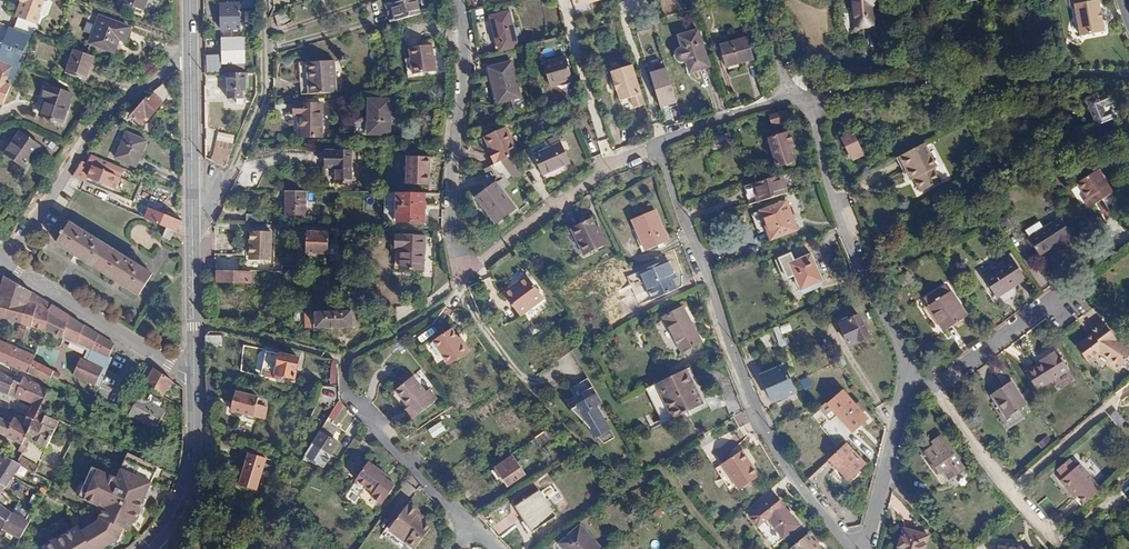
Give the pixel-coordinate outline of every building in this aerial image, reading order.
[(15,26),(31,32),(35,21),(38,22),(42,13),(41,12),(45,0),(21,0),(16,14),(19,15),(15,26)] [(154,0),(130,0),(129,2),(150,10),(154,0)] [(395,18),(419,11),(416,0),(396,0),(391,2),(395,18)] [(857,27),(873,26),(871,2),(874,1),(874,0),(855,0),(857,27)] [(1079,31),(1103,27),(1098,0),(1074,0),(1079,31)] [(239,27),(239,1),(221,1),(222,28),(239,27)] [(498,42),(514,37),(516,37),(509,10),(489,16),(497,43),(498,42)] [(278,23),(288,20),(286,12),(276,15),(278,23)] [(127,38),(131,25),(101,14),(92,39),(116,48),(121,36),(127,38)] [(6,102),(12,84),(26,60),(22,58),(32,32),(31,32),(15,26),(10,24),(0,53),(0,100),(6,102)] [(707,69),(696,32),(677,38),(679,48),(677,49),(675,52),(674,54),(674,57),(675,59),(676,61),(678,62),(680,63),(681,63),(684,62),(687,74),(707,69)] [(243,61),(243,36),(222,36),(222,61),(243,61)] [(516,44),(514,37),(498,42),(500,49),(516,44)] [(725,68),(754,61),(748,39),(720,47),(725,68)] [(434,70),(431,44),(409,46),(413,73),(434,70)] [(88,78),(96,54),(76,47),(68,71),(88,78)] [(207,71),(221,71),(221,55),(206,55),(207,71)] [(305,78),(305,92),(332,90),(330,58),(307,59),(308,78),(305,78)] [(571,78),(565,58),(543,63),(548,84),(571,78)] [(498,101),(522,95),(512,59),(490,66),(498,101)] [(631,67),(610,74),(619,103),(630,99),(633,109),(644,105),(631,67)] [(666,67),(650,72),(661,108),(677,103),(666,67)] [(245,90),(245,71),(228,71),(228,97),(242,97),(242,90),(245,90)] [(64,119),(74,90),(45,80),(36,109),(64,119)] [(163,88),(158,84),(152,90),(154,91),(157,94),(163,88)] [(157,94),(154,91),(149,96),(146,93),(130,111),(140,120),(147,113),(149,115),(163,99),(157,94)] [(1083,100),(1095,125),(1117,116),(1114,108),(1102,114),(1098,105),(1111,101),(1109,94),(1105,96),(1104,94),(1095,98),(1094,95),(1083,100)] [(387,129),(387,96),(362,97),(362,112),(366,112),(366,129),(387,129)] [(318,134),(317,101),(290,102),(290,113),(298,113),(299,134),(318,134)] [(1114,108),(1111,101),(1098,105),(1102,114),(1114,108)] [(789,120),(786,112),(770,119),(773,126),(789,120)] [(478,158),(483,168),(505,157),(506,156),(493,130),(472,140),(478,152),(481,157),(478,158)] [(31,167),(45,147),(24,131),(9,150),(31,167)] [(865,152),(855,131),(843,137),(852,155),(854,154),(855,157),(865,152)] [(148,141),(127,132),(116,157),(136,166),(148,141)] [(234,136),(220,132),(214,159),(224,164),(231,146),(234,136)] [(709,140),(720,137),(718,132),(708,135),(709,140)] [(771,137),(769,141),(772,150),(778,167),(786,165),(787,167),(794,164),(788,145),(793,144),(790,133),(779,137),(777,134),(771,137)] [(728,134),(720,137),(709,140),(712,149),(731,143),(728,134)] [(531,153),(536,165),(561,149),(557,140),(531,153)] [(935,168),(922,144),(897,158),(904,173),(908,172),(912,181),(916,188),(936,177),(932,169),(935,168)] [(561,149),(536,165),(539,171),(565,157),(561,149)] [(348,182),(349,150),(323,150),(322,167),(333,167),(333,182),(348,182)] [(82,161),(73,177),(88,183),(90,178),(116,189),(124,169),(93,155),(89,164),(82,161)] [(425,165),(428,165),(428,157),(405,156),(405,184),(427,185),(428,171),(425,171),(425,165)] [(1077,183),(1087,201),(1092,198),(1096,205),(1113,194),(1098,170),(1077,183)] [(782,174),(753,182),(759,202),(788,192),(782,174)] [(936,177),(916,188),(919,194),(940,183),(936,177)] [(475,195),(480,201),(499,189),(493,181),(475,195)] [(499,189),(480,201),(494,221),(513,206),(499,189)] [(303,192),(284,192),(284,216),(302,216),(303,192)] [(423,194),(383,193),(382,221),(422,222),(423,194)] [(1092,198),(1087,201),(1084,203),(1089,210),(1096,205),(1092,198)] [(787,201),(758,212),(766,231),(768,231),(771,240),(798,230),(787,201)] [(669,239),(655,209),(632,220),(647,250),(669,239)] [(173,228),(175,228),(179,217),(166,212),(162,223),(166,225),(173,228)] [(766,231),(758,212),(752,214),(759,234),(766,231)] [(243,225),(263,225),(264,215),(243,215),(243,225)] [(1071,234),(1059,217),(1027,238),(1039,255),(1057,243),(1061,248),(1071,242),(1068,236),(1071,234)] [(141,292),(154,272),(72,221),(60,241),(141,292)] [(598,235),(591,221),(572,231),(586,258),(608,246),(601,233),(598,235)] [(169,237),(173,228),(166,225),(162,233),(169,237)] [(274,231),(250,231),(250,260),(273,260),(274,231)] [(315,231),(304,231),(304,254),(326,254),(326,231),(315,231)] [(394,244),(422,245),(423,236),(394,236),(394,244)] [(422,269),(422,245),(394,244),(394,250),(400,250),(400,269),(422,269)] [(791,275),(798,271),(802,269),(798,259),(795,251),(782,256),(791,275)] [(802,269),(798,271),(805,287),(822,280),(811,253),(798,259),(802,269)] [(982,277),(993,295),(1006,286),(1007,288),(1026,276),(1013,257),(982,277)] [(222,259),(222,268),(239,269),(239,259),(222,259)] [(674,274),(667,260),(640,273),(654,301),(677,289),(670,276),(674,274)] [(222,268),(217,268),(216,279),(249,280),(250,269),(239,269),(222,268)] [(914,281),(909,272),(899,279),(904,288),(914,281)] [(34,291),(6,274),(0,292),(0,314),(23,322),(34,291)] [(524,314),(546,297),(529,274),(519,281),(522,284),(509,294),(524,314)] [(1006,286),(993,295),(995,297),(1007,288),(1006,286)] [(925,298),(929,305),(947,293),(943,287),(925,298)] [(54,304),(34,291),(23,322),(29,324),(45,329),(54,304)] [(947,293),(929,305),(945,331),(966,317),(957,304),(955,306),(947,293)] [(115,343),(54,304),(45,329),(78,342),(93,349),(87,361),(82,359),(75,375),(101,386),(107,373),(103,372),(115,343)] [(358,307),(313,306),(313,321),(357,322),(358,307)] [(672,329),(690,320),(685,309),(666,319),(672,329)] [(868,336),(858,315),(838,324),(848,345),(868,336)] [(1091,335),(1074,346),(1086,361),(1097,353),(1121,367),(1128,353),(1128,350),(1113,341),(1115,340),(1100,319),(1087,329),(1091,335)] [(683,349),(701,341),(690,320),(672,329),(683,349)] [(431,337),(451,360),(470,343),(459,330),(457,332),(449,323),(431,337)] [(783,333),(792,331),(790,323),(774,326),(779,346),(785,345),(783,333)] [(27,330),(21,328),(20,327),(19,331),(18,335),(20,336),(25,338),(27,330)] [(205,334),(205,346),(223,345),(223,333),(205,334)] [(0,339),(0,359),(30,372),(34,359),(36,355),(0,339)] [(702,343),(701,341),(683,349),(685,353),(702,343)] [(1067,368),(1055,349),(1039,359),(1041,362),(1025,372),(1036,389),(1067,368)] [(273,372),(291,377),(296,357),(278,353),(273,372)] [(64,374),(34,359),(30,372),(45,380),(50,383),(51,379),(60,382),(64,374)] [(172,379),(155,368),(154,370),(148,366),(143,377),(149,380),(146,387),(164,396),(172,379)] [(794,392),(781,367),(758,379),(769,404),(794,392)] [(676,417),(688,410),(705,400),(690,369),(659,384),(676,417)] [(0,370),(0,388),(15,394),(21,382),(0,370)] [(25,375),(21,382),(15,394),(17,395),(34,402),(42,385),(25,375)] [(221,380),(207,375),(208,394),(219,399),(221,380)] [(426,392),(412,375),(394,390),(408,406),(410,405),(417,414),(436,399),(429,390),(426,392)] [(803,388),(812,386),(810,377),(801,379),(803,388)] [(1024,404),(1008,380),(991,393),(1006,416),(1024,404)] [(229,410),(261,418),(264,407),(255,405),(256,398),(246,395),(248,387),(236,384),(229,410)] [(56,392),(42,385),(34,402),(29,412),(43,418),(45,414),(56,392)] [(586,399),(577,404),(595,436),(611,428),(598,405),(602,402),(593,386),(582,392),(586,399)] [(73,414),(87,421),(97,398),(83,391),(73,414)] [(828,404),(838,415),(853,402),(843,391),(828,404)] [(130,398),(123,411),(160,430),(171,412),(142,396),(139,403),(130,398)] [(853,402),(838,415),(852,432),(867,419),(853,402)] [(1116,409),(1110,415),(1120,426),(1126,420),(1116,409)] [(60,420),(45,414),(43,418),(29,412),(25,422),(32,426),(27,436),(48,447),(60,420)] [(5,434),(13,415),(10,414),(8,419),(0,417),(0,431),(5,434)] [(23,444),(27,436),(32,426),(25,422),(13,415),(5,434),(23,444)] [(444,429),(438,421),(427,430),(431,437),(444,429)] [(329,426),(325,432),(338,439),(341,433),(329,426)] [(549,428),(536,436),(540,440),(552,432),(549,428)] [(325,432),(320,429),(306,452),(323,463),(338,439),(325,432)] [(923,452),(926,456),(939,474),(942,473),(947,480),(964,468),(940,435),(930,442),(933,446),(923,452)] [(29,443),(27,436),(23,444),(21,449),(23,450),(25,451),(29,443)] [(865,464),(846,445),(829,461),(848,480),(865,464)] [(745,449),(742,451),(751,463),(752,465),(754,463),(745,449)] [(118,536),(124,524),(130,527),(133,519),(136,520),(147,496),(144,494),(158,464),(127,450),(116,475),(91,464),(78,494),(103,505),(97,518),(81,528),(77,523),(42,545),(45,548),(98,548),(118,536)] [(8,486),(15,475),(21,463),(18,461),(1,452),(0,451),(0,481),(8,486)] [(751,463),(742,451),(719,467),(736,492),(751,482),(742,471),(751,463)] [(21,463),(37,472),(41,465),(21,454),(18,461),(21,463)] [(939,474),(926,456),(921,459),(940,484),(947,480),(942,473),(939,474)] [(511,457),(495,468),(502,477),(508,485),(524,474),(511,457)] [(243,484),(259,490),(268,464),(251,458),(243,484)] [(369,494),(380,502),(392,483),(383,475),(384,471),(367,459),(354,477),(372,489),(369,494)] [(1086,506),(1102,491),(1080,466),(1076,470),(1068,461),(1055,471),(1063,479),(1060,482),(1069,491),(1072,489),(1086,506)] [(742,471),(751,482),(762,474),(761,472),(759,474),(752,465),(751,463),(742,471)] [(761,472),(754,463),(752,465),(759,474),(761,472)] [(502,477),(495,468),(490,472),(497,480),(502,477)] [(5,489),(8,486),(0,481),(0,496),(5,489)] [(556,514),(539,489),(516,504),(533,529),(556,514)] [(759,524),(768,517),(771,517),(767,511),(778,503),(774,498),(751,515),(759,524)] [(387,527),(415,546),(430,524),(415,513),(419,508),(406,499),(387,527)] [(771,517),(768,517),(769,518),(785,538),(796,529),(781,508),(778,503),(767,511),(771,517)] [(5,526),(12,514),(13,512),(0,504),(0,524),(5,526)] [(5,526),(23,537),(30,525),(12,514),(5,526)] [(603,546),(582,522),(557,543),(562,548),(600,548),(603,546)] [(928,531),(903,523),(894,548),(922,548),(928,531)] [(807,534),(790,548),(820,548),(807,534)]
